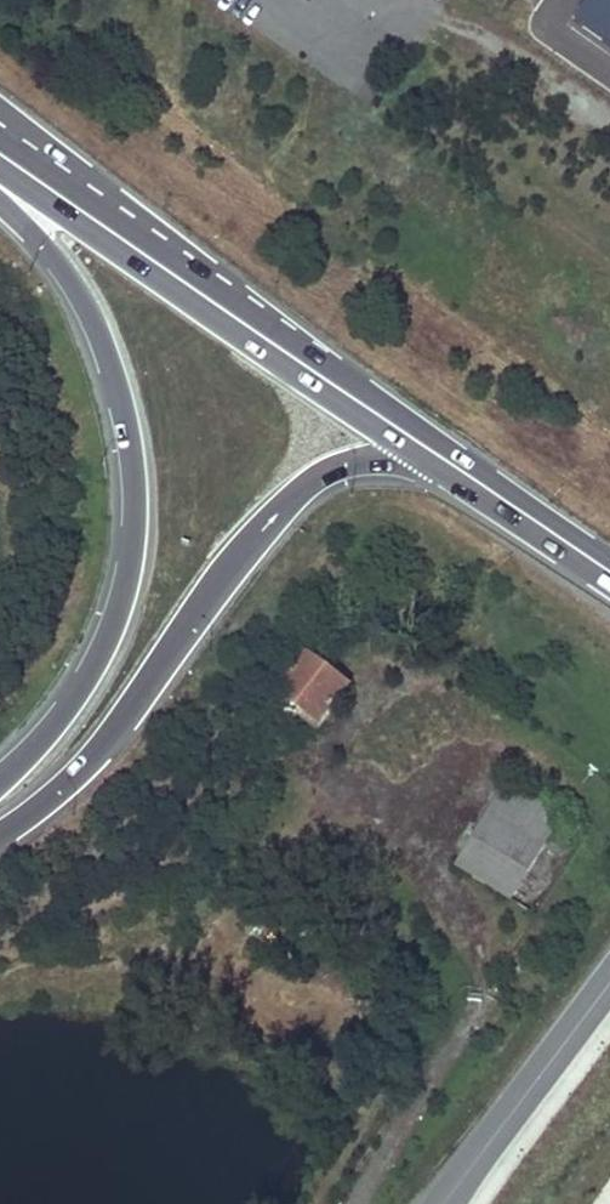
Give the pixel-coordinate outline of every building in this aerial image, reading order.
[(344,688),(301,655),(273,692),(283,699),(275,709),(291,721),(298,711),(315,724),(344,688)] [(558,817),(505,785),(455,868),(508,899),(558,817)]
